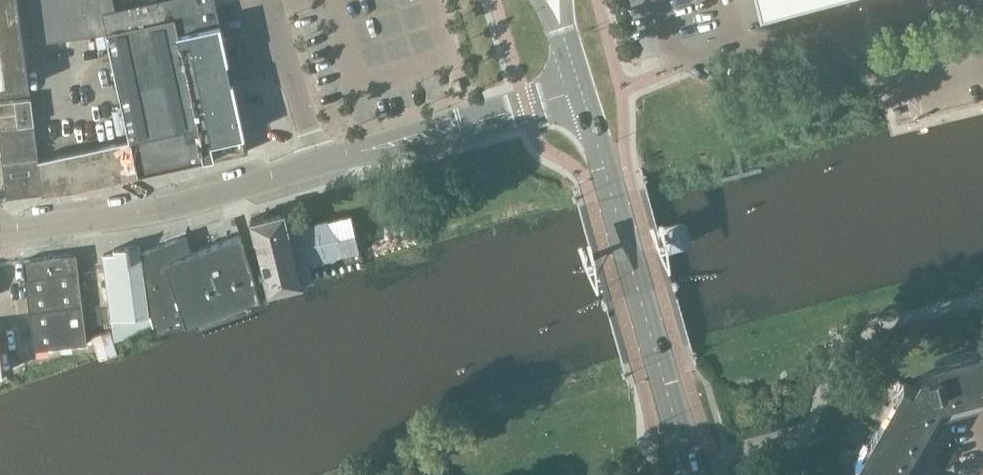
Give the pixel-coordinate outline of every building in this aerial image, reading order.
[(29,84),(18,0),(0,0),(0,88),(29,84)] [(36,42),(106,30),(102,10),(112,8),(110,0),(31,0),(36,42)] [(215,8),(214,0),(149,0),(112,8),(102,10),(106,30),(114,66),(223,42),(215,8)] [(773,0),(776,12),(784,10),(823,0),(773,0)] [(130,137),(38,158),(42,192),(70,188),(247,150),(231,81),(223,42),(114,66),(130,137)] [(34,122),(31,97),(0,101),(0,127),(34,122)] [(42,192),(38,158),(35,128),(0,133),(0,141),(7,196),(42,192)] [(285,208),(250,217),(255,237),(257,237),(264,265),(260,266),(261,272),(262,272),(262,274),(256,277),(262,294),(270,292),(270,290),(304,281),(314,278),(310,262),(336,255),(339,234),(326,217),(290,226),(285,208)] [(681,220),(656,227),(663,249),(688,242),(690,237),(686,223),(681,220)] [(262,294),(256,277),(240,233),(192,250),(187,237),(141,249),(149,312),(152,320),(153,319),(157,332),(197,318),(199,322),(254,303),(252,298),(262,294)] [(149,312),(141,249),(140,243),(114,247),(114,251),(103,253),(112,318),(149,312)] [(23,259),(23,260),(35,348),(87,341),(76,252),(23,259)] [(940,403),(982,391),(982,347),(934,361),(937,371),(920,376),(914,387),(904,382),(896,396),(898,397),(887,417),(884,415),(869,441),(872,443),(861,462),(857,460),(849,474),(899,474),(940,403)]
